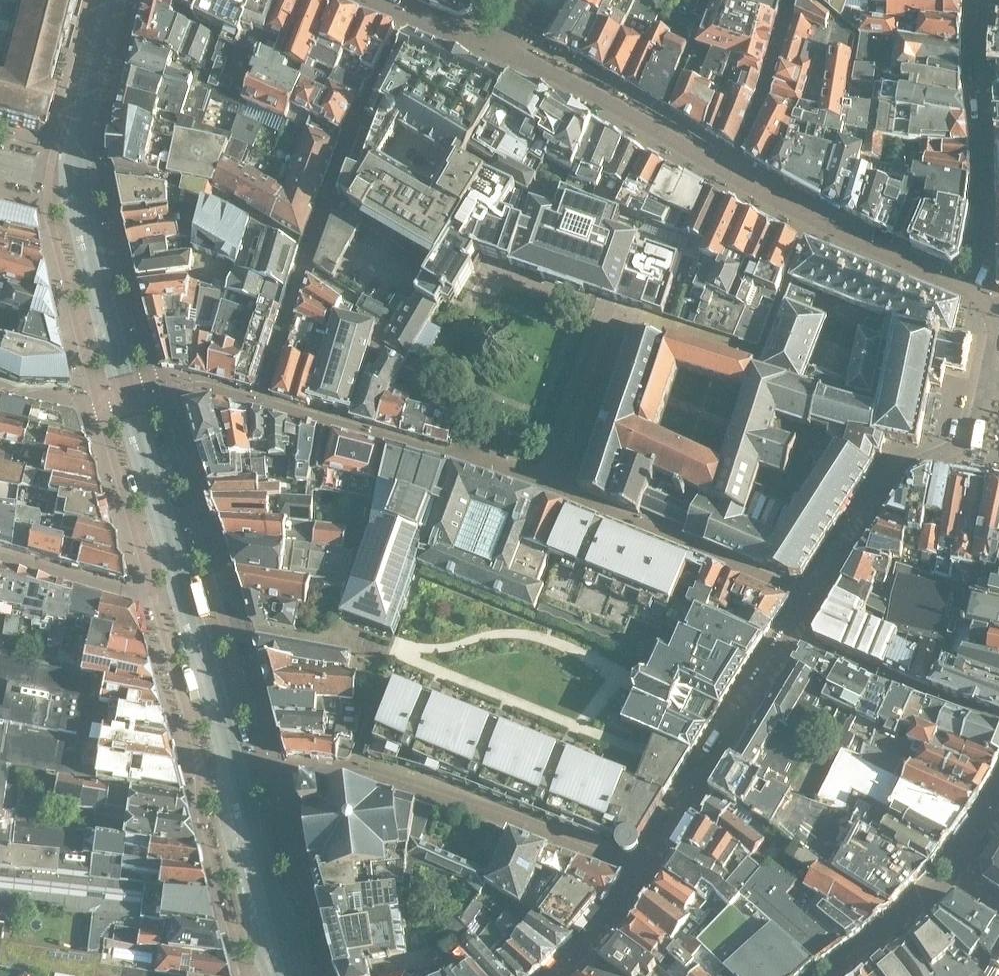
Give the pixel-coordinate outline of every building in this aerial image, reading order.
[(46,123),(48,123),(48,122),(46,121),(46,117),(46,115),(44,115),(46,107),(48,108),(49,106),(52,102),(53,102),(54,101),(52,101),(51,96),(52,94),(50,94),(50,92),(48,91),(60,46),(60,45),(61,42),(63,43),(68,23),(70,14),(74,0),(0,0),(0,122),(38,132),(38,130),(40,131),(41,129),(43,129),(43,127),(46,123)] [(143,22),(188,39),(193,26),(173,18),(178,6),(177,5),(177,4),(169,0),(149,0),(143,22)] [(177,4),(177,5),(178,6),(197,13),(197,16),(242,37),(244,31),(256,0),(179,0),(177,4)] [(244,31),(255,35),(257,30),(267,35),(279,0),(256,0),(244,31)] [(267,35),(272,38),(269,47),(285,54),(307,0),(279,0),(267,35)] [(328,0),(307,0),(283,57),(286,58),(285,60),(287,61),(285,64),(288,66),(280,84),(299,92),(308,70),(312,60),(335,3),(328,0)] [(432,7),(461,18),(462,19),(469,17),(478,0),(417,0),(432,7)] [(572,1),(592,11),(602,15),(609,1),(607,0),(573,0),(572,1)] [(636,5),(628,21),(623,33),(624,33),(606,70),(626,82),(638,58),(655,26),(660,15),(644,8),(649,0),(638,0),(636,5)] [(733,57),(744,60),(765,66),(778,17),(750,8),(749,8),(727,0),(714,0),(697,45),(697,46),(713,51),(733,57)] [(749,8),(750,8),(753,0),(727,0),(749,8)] [(750,8),(778,17),(783,0),(753,0),(750,8)] [(772,99),(789,104),(785,112),(796,117),(783,144),(798,149),(805,127),(824,131),(829,118),(820,115),(831,50),(853,55),(855,38),(810,0),(801,0),(796,17),(812,24),(807,45),(800,67),(801,68),(795,90),(778,84),(772,99)] [(831,11),(833,9),(835,0),(816,0),(831,11)] [(888,20),(888,21),(907,23),(907,17),(921,18),(921,17),(946,19),(946,20),(962,22),(962,1),(947,0),(943,0),(835,0),(833,9),(833,11),(843,18),(846,9),(863,15),(863,17),(888,20)] [(572,1),(569,6),(549,38),(550,39),(552,42),(551,43),(569,50),(589,18),(592,11),(572,1)] [(586,51),(584,57),(606,70),(624,33),(623,33),(628,21),(612,13),(615,4),(609,1),(602,15),(599,23),(600,23),(589,50),(587,51),(586,51)] [(335,3),(312,60),(336,73),(338,68),(345,53),(361,16),(342,7),(343,6),(341,6),(340,6),(336,5),(337,4),(335,3)] [(197,13),(178,6),(173,18),(193,26),(188,39),(181,59),(179,64),(198,69),(195,80),(210,85),(209,87),(219,90),(220,88),(231,91),(245,96),(253,74),(258,60),(253,59),(248,46),(240,43),(242,37),(197,16),(197,13)] [(638,58),(626,82),(642,92),(658,57),(663,59),(667,57),(669,53),(664,51),(670,37),(676,23),(660,15),(655,26),(638,58)] [(345,53),(338,68),(369,84),(395,27),(394,26),(393,27),(388,25),(363,16),(361,16),(345,53)] [(796,17),(790,39),(807,45),(812,24),(796,17)] [(897,37),(917,41),(961,48),(962,22),(946,20),(946,19),(921,17),(921,18),(907,17),(907,23),(888,21),(888,20),(863,17),(861,35),(897,40),(897,37)] [(589,18),(569,50),(584,57),(586,51),(587,51),(589,50),(600,23),(599,23),(589,18)] [(138,44),(138,45),(175,58),(181,59),(188,39),(143,22),(142,27),(142,31),(141,30),(138,44)] [(400,127),(421,139),(432,146),(451,157),(463,161),(512,80),(509,78),(502,76),(503,76),(500,75),(494,72),(492,71),(491,71),(486,69),(486,68),(484,67),(484,68),(477,65),(477,64),(475,63),(476,63),(473,61),(473,62),(467,59),(465,58),(465,59),(459,56),(459,55),(449,50),(448,51),(446,50),(445,51),(439,48),(439,47),(437,46),(437,47),(431,44),(431,43),(429,43),(428,43),(422,40),(423,40),(420,39),(414,36),(411,34),(408,41),(407,41),(406,42),(407,43),(399,56),(394,65),(393,67),(393,68),(391,73),(390,73),(389,74),(390,75),(387,81),(386,80),(385,83),(386,83),(378,97),(376,99),(377,100),(374,107),(374,106),(373,108),(373,109),(372,112),(400,127)] [(861,35),(857,66),(877,69),(904,73),(904,72),(915,73),(929,75),(961,82),(961,48),(917,41),(897,37),(897,40),(861,35)] [(642,92),(665,105),(685,59),(683,57),(688,45),(670,37),(664,51),(669,53),(667,57),(663,59),(658,57),(642,92)] [(807,45),(790,39),(783,63),(800,67),(807,45)] [(138,45),(137,45),(130,71),(192,91),(195,80),(184,77),(184,79),(169,74),(175,58),(138,45)] [(853,55),(831,50),(820,115),(829,118),(842,122),(853,55)] [(261,51),(258,60),(253,74),(279,85),(280,84),(288,66),(285,64),(287,61),(285,60),(286,58),(283,57),(282,60),(261,51)] [(674,103),(672,109),(694,123),(707,130),(718,99),(711,96),(714,88),(710,87),(714,76),(724,80),(733,57),(713,51),(701,83),(684,76),(674,103)] [(299,92),(292,107),(287,121),(307,130),(313,118),(327,92),(331,84),(336,73),(312,60),(308,70),(299,92)] [(744,60),(740,70),(762,77),(765,66),(744,60)] [(800,67),(783,63),(778,84),(795,90),(801,68),(800,67)] [(336,73),(331,84),(358,98),(361,99),(369,84),(338,68),(336,73)] [(961,100),(961,82),(929,75),(915,73),(904,72),(904,73),(877,69),(877,71),(858,69),(856,83),(871,86),(883,88),(902,90),(961,100)] [(755,97),(762,77),(740,70),(734,88),(735,89),(755,97)] [(192,91),(130,71),(125,93),(186,108),(192,91)] [(243,102),(244,103),(262,110),(287,121),(292,107),(299,92),(280,84),(279,85),(253,74),(245,96),(243,102)] [(513,78),(512,80),(463,161),(488,177),(490,174),(526,193),(528,194),(539,174),(538,173),(552,149),(534,140),(540,128),(556,100),(537,90),(536,91),(513,78)] [(195,80),(192,91),(186,108),(179,129),(179,132),(230,143),(243,102),(245,96),(231,91),(220,88),(219,90),(209,87),(210,85),(195,80)] [(856,83),(853,83),(851,97),(847,96),(843,127),(883,136),(894,140),(910,143),(922,143),(969,145),(966,118),(929,111),(928,115),(898,109),(902,90),(883,88),(871,86),(856,83)] [(327,92),(313,118),(337,131),(338,129),(342,130),(358,98),(331,84),(327,92)] [(707,130),(718,137),(735,89),(734,88),(730,87),(728,92),(723,96),(720,94),(718,99),(707,130)] [(718,137),(736,148),(755,97),(735,89),(718,137)] [(964,102),(964,101),(961,100),(902,90),(898,109),(928,115),(929,111),(966,118),(966,117),(965,117),(963,102),(964,102)] [(186,108),(125,93),(120,114),(179,129),(186,108)] [(772,99),(744,154),(771,171),(783,144),(796,117),(785,112),(789,104),(772,99)] [(556,100),(540,128),(545,131),(542,137),(549,141),(546,146),(552,149),(550,154),(554,157),(553,161),(572,174),(577,163),(584,147),(595,123),(595,122),(556,100)] [(230,143),(225,157),(241,165),(262,110),(244,103),(243,102),(230,143)] [(400,127),(372,112),(369,117),(370,117),(370,118),(381,124),(372,135),(364,134),(342,196),(347,198),(356,202),(353,208),(367,217),(439,258),(488,177),(463,161),(451,157),(432,146),(413,177),(381,158),(400,127)] [(116,157),(115,169),(125,170),(161,177),(164,164),(153,147),(155,137),(165,139),(166,135),(177,138),(178,132),(179,132),(179,129),(120,114),(117,147),(116,157)] [(805,127),(798,149),(786,181),(787,182),(788,181),(820,197),(820,198),(823,200),(837,151),(840,140),(865,148),(868,134),(843,128),(842,127),(843,122),(842,122),(829,118),(824,131),(805,127)] [(584,147),(577,163),(572,174),(571,173),(565,187),(593,199),(602,178),(603,175),(594,171),(595,170),(604,147),(610,133),(595,123),(584,147)] [(308,130),(286,189),(274,221),(303,237),(339,140),(318,131),(316,135),(310,132),(310,131),(308,130)] [(175,147),(170,176),(169,178),(161,177),(125,170),(123,180),(169,186),(170,206),(179,205),(182,192),(181,191),(184,179),(213,184),(225,157),(230,143),(179,132),(178,132),(177,138),(175,147)] [(604,147),(595,170),(594,171),(603,175),(602,178),(609,181),(611,178),(611,175),(613,168),(615,169),(625,142),(610,133),(604,147)] [(878,136),(868,134),(865,148),(862,157),(881,162),(883,157),(885,138),(878,136)] [(837,151),(823,200),(825,201),(843,210),(858,168),(859,169),(862,157),(865,148),(840,140),(838,147),(837,151)] [(970,170),(970,162),(921,158),(922,143),(910,143),(894,140),(889,165),(895,165),(897,166),(916,171),(969,181),(970,170)] [(645,156),(625,142),(615,169),(613,168),(611,175),(611,178),(609,181),(602,178),(593,199),(617,208),(631,181),(645,156)] [(970,162),(969,145),(922,143),(921,158),(970,162)] [(783,144),(771,171),(786,181),(798,149),(783,144)] [(631,181),(617,208),(622,210),(643,218),(652,200),(653,200),(655,194),(668,169),(667,168),(665,167),(665,168),(651,160),(645,156),(631,181)] [(286,189),(241,165),(225,157),(213,187),(274,221),(286,189)] [(891,186),(877,228),(879,228),(894,235),(896,236),(912,197),(913,192),(915,185),(915,182),(916,171),(897,166),(894,177),(907,181),(904,190),(891,186)] [(858,168),(843,210),(842,211),(860,220),(861,216),(870,179),(872,172),(859,169),(858,168)] [(652,200),(643,218),(658,224),(665,226),(672,210),(694,219),(706,191),(706,190),(705,189),(687,179),(686,178),(668,169),(655,194),(653,200),(652,200)] [(916,171),(915,182),(915,185),(929,188),(927,200),(941,205),(942,204),(967,210),(966,209),(969,183),(969,181),(916,171)] [(404,297),(378,341),(387,345),(386,346),(409,359),(412,354),(429,326),(439,309),(438,309),(447,293),(456,299),(474,268),(482,254),(487,256),(487,255),(510,263),(510,264),(513,265),(514,265),(543,275),(542,278),(546,279),(546,278),(582,291),(585,292),(586,289),(615,299),(615,300),(618,301),(618,300),(642,309),(661,315),(661,314),(664,315),(675,280),(682,261),(649,250),(647,257),(634,253),(638,238),(615,230),(622,210),(617,208),(593,199),(565,187),(558,208),(533,200),(526,222),(517,219),(526,193),(490,174),(488,177),(439,258),(417,295),(412,303),(404,297)] [(123,180),(118,179),(124,212),(149,209),(149,212),(170,208),(170,206),(169,186),(123,180)] [(213,184),(184,179),(181,191),(182,192),(205,201),(205,200),(209,202),(213,189),(212,188),(213,184)] [(861,216),(860,220),(877,228),(891,186),(892,185),(870,179),(861,216)] [(672,210),(665,226),(690,236),(684,256),(696,262),(699,256),(705,244),(706,243),(725,201),(724,200),(724,201),(706,191),(694,219),(672,210)] [(896,236),(914,245),(927,200),(912,197),(896,236)] [(205,200),(205,201),(194,249),(237,264),(239,265),(240,259),(244,245),(243,245),(251,223),(251,222),(230,210),(209,202),(205,200)] [(927,200),(914,245),(921,249),(931,253),(952,261),(954,261),(954,260),(957,258),(957,259),(959,258),(963,228),(938,220),(940,213),(941,205),(927,200)] [(689,288),(678,320),(679,320),(680,320),(694,325),(699,311),(702,304),(706,295),(708,291),(718,271),(722,263),(727,252),(746,213),(744,211),(739,208),(725,201),(706,243),(705,244),(699,256),(696,262),(684,287),(689,288)] [(941,205),(940,213),(938,220),(963,228),(964,227),(967,210),(942,204),(941,205)] [(2,228),(36,234),(33,217),(0,208),(0,228),(2,228)] [(149,209),(124,212),(126,223),(128,227),(127,227),(127,228),(161,222),(161,219),(171,218),(170,208),(149,212),(149,209)] [(334,213),(315,267),(333,277),(367,217),(353,208),(347,218),(334,213)] [(699,311),(694,325),(695,325),(697,326),(734,338),(746,309),(729,302),(733,294),(748,262),(762,228),(761,227),(763,223),(762,222),(762,221),(746,213),(727,252),(722,263),(718,271),(708,291),(706,295),(702,304),(699,311)] [(161,222),(127,228),(132,247),(182,239),(178,217),(171,218),(161,219),(161,222)] [(244,245),(240,259),(247,261),(244,272),(253,275),(265,237),(267,238),(269,232),(251,223),(243,245),(244,245)] [(733,294),(729,302),(746,309),(749,301),(753,292),(756,284),(762,268),(763,267),(777,236),(778,236),(780,231),(779,230),(763,223),(761,227),(762,228),(748,262),(733,294)] [(658,224),(651,245),(682,255),(684,256),(690,236),(665,226),(658,224)] [(0,228),(0,240),(39,249),(36,234),(2,228),(0,228)] [(756,284),(753,292),(761,296),(763,296),(775,301),(777,293),(784,276),(796,244),(797,245),(799,242),(798,241),(798,240),(797,240),(782,232),(780,231),(778,236),(777,236),(763,267),(762,268),(756,284)] [(265,237),(253,275),(253,276),(269,282),(286,290),(288,283),(287,282),(295,255),(297,255),(300,247),(299,247),(298,248),(294,246),(295,245),(269,232),(267,238),(265,237)] [(182,239),(132,247),(136,262),(170,255),(193,252),(196,237),(182,239)] [(43,270),(39,249),(0,240),(0,260),(43,270)] [(808,244),(808,245),(805,245),(793,278),(794,279),(793,282),(895,322),(879,408),(829,394),(829,397),(822,394),(823,389),(803,381),(760,368),(758,372),(753,370),(753,367),(746,388),(723,460),(724,462),(714,497),(713,498),(748,514),(756,486),(762,468),(787,477),(798,441),(773,433),(778,418),(812,429),(813,423),(830,428),(828,435),(829,441),(832,445),(835,448),(837,446),(846,451),(873,465),(876,455),(879,456),(882,450),(885,440),(918,447),(921,431),(934,434),(935,426),(931,425),(936,400),(940,401),(942,394),(930,391),(931,385),(942,387),(945,368),(965,372),(972,338),(953,335),(960,305),(808,244)] [(170,255),(136,262),(139,276),(191,270),(193,252),(170,255)] [(214,279),(212,286),(261,303),(262,300),(269,282),(253,276),(253,275),(244,272),(247,261),(240,259),(239,265),(237,264),(233,276),(232,276),(230,284),(214,279)] [(48,298),(43,270),(0,260),(0,283),(48,298)] [(309,278),(303,297),(335,313),(338,313),(343,300),(314,280),(309,278)] [(155,282),(141,283),(146,304),(169,301),(188,298),(190,282),(191,279),(180,279),(155,282)] [(201,283),(190,282),(188,298),(169,301),(170,309),(180,309),(180,316),(194,317),(193,336),(219,340),(247,349),(258,312),(261,303),(212,286),(211,286),(201,283)] [(269,282),(262,300),(281,309),(286,290),(269,282)] [(48,298),(0,283),(0,310),(9,313),(6,325),(0,324),(0,335),(14,338),(21,316),(28,318),(53,326),(55,326),(47,298),(48,298)] [(817,297),(790,287),(760,368),(803,381),(809,366),(827,317),(812,311),(817,297)] [(746,309),(734,338),(758,346),(771,310),(760,306),(763,296),(761,296),(753,292),(749,301),(746,309)] [(354,409),(353,412),(355,413),(354,418),(376,425),(378,419),(387,399),(394,388),(393,387),(398,377),(400,378),(411,360),(409,359),(386,346),(387,345),(378,341),(404,297),(398,293),(389,309),(364,296),(358,308),(360,310),(358,313),(361,314),(358,319),(378,325),(352,409),(354,409)] [(303,297),(297,318),(310,321),(316,324),(325,329),(331,313),(335,315),(335,313),(303,297)] [(260,313),(258,321),(275,327),(280,311),(281,309),(262,300),(261,303),(258,312),(260,313)] [(169,301),(146,304),(152,327),(168,324),(170,309),(169,301)] [(168,324),(177,370),(191,372),(193,336),(194,317),(180,316),(180,309),(170,309),(168,324)] [(335,313),(335,315),(321,364),(311,400),(353,412),(354,409),(352,409),(378,325),(358,319),(338,313),(335,313)] [(28,318),(21,340),(61,352),(62,351),(61,349),(60,349),(55,328),(55,326),(53,326),(28,318)] [(297,318),(286,353),(285,354),(273,395),(294,402),(307,360),(296,357),(300,346),(307,349),(316,324),(310,321),(297,318)] [(895,322),(882,318),(878,328),(869,323),(865,333),(860,330),(849,382),(844,381),(844,378),(815,366),(813,368),(809,366),(803,381),(823,389),(822,394),(829,397),(829,394),(879,408),(895,322)] [(248,347),(257,350),(267,352),(275,327),(258,321),(248,347)] [(168,324),(152,327),(162,368),(177,370),(168,324)] [(433,349),(441,335),(429,329),(412,359),(424,365),(433,349)] [(633,331),(581,488),(614,503),(629,459),(668,342),(633,331)] [(754,361),(666,333),(664,340),(668,342),(629,459),(655,471),(703,493),(714,497),(724,462),(655,431),(677,366),(746,388),(753,367),(754,361)] [(18,382),(68,383),(61,352),(21,340),(0,335),(0,375),(18,382)] [(193,336),(191,372),(191,373),(209,378),(219,340),(193,336)] [(219,340),(209,378),(237,385),(245,356),(246,357),(248,349),(247,349),(219,340)] [(245,356),(237,385),(252,389),(256,387),(267,352),(257,350),(254,359),(246,357),(245,356)] [(321,364),(307,360),(294,402),(309,406),(311,400),(321,364)] [(411,360),(400,378),(428,393),(438,374),(411,360)] [(378,419),(376,425),(402,432),(411,402),(412,398),(415,391),(400,385),(395,383),(393,387),(394,388),(387,399),(378,419)] [(411,402),(402,432),(425,438),(432,412),(428,411),(418,408),(420,401),(412,398),(411,402)] [(83,440),(79,426),(80,426),(79,425),(78,420),(78,419),(77,418),(74,414),(73,414),(72,415),(67,414),(67,413),(66,413),(54,411),(54,410),(0,399),(0,420),(83,440)] [(432,412),(425,438),(449,445),(452,437),(459,411),(435,400),(432,399),(428,411),(432,412)] [(212,400),(187,405),(201,449),(224,441),(225,441),(214,407),(216,407),(215,400),(212,401),(212,400)] [(234,405),(215,400),(216,407),(214,407),(225,441),(224,441),(229,456),(253,454),(251,445),(249,420),(234,417),(234,405)] [(268,414),(249,409),(248,410),(234,405),(234,417),(249,420),(251,445),(253,454),(270,456),(268,414)] [(991,447),(998,447),(998,406),(993,406),(991,447)] [(268,414),(270,456),(271,457),(287,457),(288,450),(289,420),(268,414)] [(0,420),(0,446),(12,449),(14,445),(22,447),(22,446),(89,460),(83,440),(0,420)] [(289,420),(288,450),(295,451),(294,460),(299,460),(303,424),(289,420)] [(303,424),(299,460),(299,466),(306,467),(305,473),(298,472),(297,481),(309,482),(311,468),(312,468),(318,428),(303,424)] [(333,432),(318,428),(312,468),(311,468),(309,482),(323,486),(325,469),(333,432)] [(362,440),(333,432),(325,469),(323,486),(322,491),(346,495),(362,440)] [(344,551),(361,553),(363,554),(366,535),(372,501),(375,482),(383,446),(362,440),(346,495),(355,497),(347,532),(344,551)] [(224,441),(201,449),(206,466),(210,482),(240,480),(240,479),(259,477),(259,478),(267,477),(265,460),(239,461),(239,459),(231,459),(229,456),(224,441)] [(802,577),(873,466),(873,465),(837,446),(803,499),(797,497),(792,509),(763,497),(766,490),(756,486),(748,514),(713,498),(714,497),(703,493),(689,523),(692,524),(688,532),(696,536),(696,537),(790,578),(802,577)] [(539,585),(569,506),(450,465),(388,447),(373,522),(375,523),(342,617),(394,634),(418,565),(535,611),(544,588),(539,585)] [(43,472),(43,474),(51,476),(96,484),(89,460),(48,451),(47,456),(22,451),(21,456),(0,452),(0,464),(20,467),(22,468),(25,468),(43,472)] [(629,459),(614,503),(639,514),(642,506),(655,471),(629,459)] [(15,505),(18,489),(22,468),(0,465),(0,503),(15,505)] [(32,490),(47,493),(58,494),(102,502),(96,484),(51,476),(43,474),(43,472),(25,468),(20,488),(32,490)] [(703,493),(655,471),(642,506),(684,525),(685,521),(689,523),(703,493)] [(904,494),(912,496),(908,520),(906,531),(903,548),(904,548),(902,561),(918,565),(920,554),(929,496),(930,496),(936,471),(935,471),(934,472),(929,472),(921,475),(921,476),(917,477),(914,478),(909,483),(903,492),(904,494)] [(930,496),(929,496),(920,554),(924,555),(933,557),(939,558),(952,474),(948,473),(947,474),(936,471),(930,496)] [(990,481),(952,474),(939,558),(936,576),(952,580),(955,566),(972,569),(974,562),(990,481)] [(240,480),(210,482),(215,497),(261,496),(281,496),(281,485),(260,487),(259,477),(240,479),(240,480)] [(975,562),(970,585),(977,587),(978,587),(977,590),(983,590),(990,587),(998,580),(998,575),(998,482),(990,481),(974,562),(975,562)] [(58,494),(18,489),(15,508),(35,512),(36,505),(45,507),(43,519),(53,521),(54,518),(76,523),(109,531),(105,514),(102,502),(58,494)] [(888,513),(887,514),(908,520),(912,496),(904,494),(903,492),(902,493),(901,493),(900,494),(901,495),(899,498),(898,497),(897,498),(898,499),(892,508),(891,508),(890,509),(891,509),(888,513)] [(261,496),(215,497),(222,519),(288,520),(288,521),(312,524),(313,498),(261,496)] [(11,548),(15,508),(15,505),(0,503),(0,545),(11,548)] [(15,508),(11,548),(27,553),(56,561),(63,541),(39,533),(41,519),(39,513),(35,512),(15,508)] [(569,508),(562,526),(552,553),(560,555),(538,612),(548,614),(553,618),(560,620),(567,623),(574,626),(580,627),(583,630),(591,632),(599,636),(604,638),(607,639),(615,643),(622,645),(632,620),(661,632),(692,556),(618,526),(602,520),(569,508)] [(887,514),(881,523),(906,531),(908,520),(887,514)] [(63,541),(71,543),(80,546),(116,553),(115,552),(112,539),(111,539),(110,531),(109,531),(76,523),(54,518),(53,521),(43,519),(41,519),(39,533),(63,541)] [(288,520),(222,519),(228,538),(286,543),(288,522),(288,521),(288,520)] [(286,543),(313,546),(344,551),(347,532),(347,527),(316,523),(316,525),(312,524),(288,521),(288,522),(286,543)] [(881,523),(871,538),(903,548),(906,531),(881,523)] [(313,546),(286,543),(228,538),(238,569),(283,574),(311,578),(351,585),(361,553),(344,551),(313,546)] [(871,538),(861,552),(858,558),(883,564),(884,562),(893,564),(893,559),(902,561),(904,548),(903,548),(871,538)] [(63,541),(56,561),(101,573),(124,578),(121,569),(119,568),(115,555),(116,555),(116,553),(80,546),(71,543),(63,541)] [(534,624),(420,578),(372,700),(389,707),(375,741),(616,838),(639,778),(626,773),(633,756),(583,737),(630,618),(562,591),(579,548),(566,543),(534,624)] [(933,557),(924,555),(923,563),(931,565),(933,557)] [(695,557),(688,577),(691,578),(691,577),(693,578),(694,576),(694,575),(698,577),(701,579),(707,566),(709,563),(695,557)] [(857,558),(844,581),(862,590),(863,586),(869,589),(870,588),(873,589),(876,582),(878,575),(888,579),(893,564),(884,562),(883,564),(858,558),(857,558)] [(688,604),(699,608),(699,607),(709,611),(712,603),(715,595),(727,570),(709,562),(709,563),(707,566),(701,579),(697,587),(699,587),(696,595),(692,594),(688,604)] [(967,627),(974,596),(977,587),(970,585),(936,577),(897,567),(892,591),(886,589),(886,585),(876,582),(873,589),(875,589),(868,609),(864,619),(886,628),(952,651),(959,624),(967,627)] [(27,575),(4,569),(0,594),(0,615),(5,616),(2,635),(14,637),(18,618),(27,575)] [(283,574),(238,569),(246,595),(300,606),(307,607),(311,578),(283,574)] [(715,595),(712,603),(721,607),(728,611),(734,597),(746,602),(743,611),(772,625),(789,599),(743,577),(728,570),(727,570),(715,595)] [(27,575),(18,618),(31,621),(30,625),(40,627),(40,625),(42,620),(49,582),(27,575)] [(347,585),(319,581),(316,598),(343,604),(347,585)] [(844,581),(837,594),(868,609),(875,589),(873,589),(870,588),(869,589),(863,586),(862,590),(844,581)] [(49,582),(42,620),(40,625),(50,626),(47,642),(60,645),(65,624),(66,619),(71,588),(49,582)] [(95,625),(101,596),(71,588),(66,619),(89,625),(90,624),(95,625)] [(979,597),(998,602),(998,589),(995,588),(992,588),(989,589),(986,591),(983,591),(978,590),(977,595),(979,596),(979,597)] [(821,620),(814,633),(816,639),(836,647),(885,668),(896,641),(899,634),(864,619),(868,609),(837,594),(821,620)] [(300,606),(246,595),(253,622),(295,630),(300,606)] [(95,625),(139,636),(131,604),(101,596),(95,625)] [(979,597),(974,596),(967,627),(977,629),(998,634),(998,602),(979,597)] [(682,631),(747,661),(764,637),(734,623),(723,617),(709,611),(699,607),(699,608),(698,609),(675,600),(665,625),(680,632),(682,631)] [(772,625),(743,611),(736,614),(734,623),(764,637),(772,625)] [(75,648),(84,651),(146,664),(139,636),(95,625),(90,624),(89,625),(66,619),(65,624),(64,629),(84,633),(83,638),(77,637),(75,648)] [(957,669),(955,673),(998,687),(998,660),(971,653),(977,629),(967,627),(959,624),(952,651),(952,654),(949,665),(957,669)] [(971,653),(998,660),(998,634),(977,629),(971,653)] [(648,671),(721,705),(747,661),(682,631),(681,633),(673,652),(659,647),(648,671)] [(259,638),(257,638),(262,656),(295,660),(295,663),(347,670),(347,668),(349,668),(352,654),(270,639),(270,640),(259,638)] [(896,641),(885,668),(897,674),(913,639),(911,638),(907,646),(896,641)] [(913,639),(897,674),(910,679),(925,644),(913,639)] [(925,644),(910,679),(930,688),(938,669),(942,660),(934,657),(937,650),(925,644)] [(802,649),(793,664),(817,677),(831,685),(838,665),(803,648),(802,649)] [(79,673),(80,673),(151,687),(146,664),(84,651),(79,673)] [(930,688),(998,714),(998,687),(955,673),(957,669),(949,665),(952,654),(946,651),(942,660),(938,669),(930,688)] [(295,660),(262,656),(272,695),(346,701),(355,701),(358,674),(347,673),(347,670),(295,663),(295,660)] [(0,658),(0,812),(1,813),(2,808),(5,784),(5,763),(23,767),(95,779),(95,777),(93,776),(96,754),(95,754),(100,728),(112,730),(114,717),(105,715),(108,704),(98,703),(98,702),(97,702),(68,696),(29,689),(33,665),(0,658)] [(97,702),(98,702),(98,703),(108,704),(159,712),(151,687),(80,673),(79,673),(34,664),(29,689),(68,696),(97,702)] [(735,760),(734,761),(753,771),(787,787),(810,750),(813,744),(809,741),(818,726),(825,714),(818,710),(822,701),(823,701),(831,685),(817,677),(793,664),(787,674),(788,674),(779,689),(778,689),(773,697),(774,697),(764,712),(762,713),(764,714),(754,729),(749,737),(750,738),(735,760)] [(857,673),(838,665),(831,685),(823,701),(840,709),(857,673)] [(707,729),(721,705),(648,671),(647,673),(640,675),(639,675),(633,686),(634,687),(637,694),(636,697),(707,729)] [(875,682),(857,673),(840,709),(854,715),(858,716),(875,682)] [(875,682),(858,716),(854,715),(851,722),(845,719),(832,744),(843,749),(850,752),(861,755),(867,743),(870,744),(878,726),(880,721),(896,690),(896,689),(875,680),(875,682)] [(896,690),(880,721),(876,729),(897,738),(902,727),(915,696),(914,696),(913,696),(908,694),(906,696),(902,694),(902,692),(896,690)] [(346,701),(272,695),(277,714),(317,716),(317,715),(328,716),(344,717),(346,701)] [(902,727),(913,730),(916,722),(920,724),(998,755),(998,727),(972,717),(915,696),(902,727)] [(623,723),(656,736),(692,752),(707,729),(636,697),(623,723)] [(317,716),(277,714),(282,734),(317,736),(326,737),(335,739),(337,729),(353,731),(353,732),(357,733),(360,716),(363,702),(355,701),(346,701),(344,717),(328,716),(317,715),(317,716)] [(840,709),(823,701),(822,701),(818,710),(825,714),(833,718),(822,739),(832,744),(845,719),(851,722),(854,715),(840,709)] [(114,717),(112,730),(165,738),(159,712),(108,704),(105,715),(114,717)] [(911,743),(992,774),(998,758),(998,755),(920,724),(911,743)] [(95,754),(96,754),(172,766),(173,765),(166,739),(165,739),(165,738),(112,730),(100,728),(95,754)] [(317,736),(282,734),(287,754),(315,755),(336,758),(339,740),(340,739),(351,741),(353,732),(353,731),(337,729),(335,739),(326,737),(317,736)] [(876,729),(870,744),(981,793),(992,774),(911,743),(897,738),(876,729)] [(600,763),(577,822),(587,826),(585,830),(603,837),(603,836),(614,840),(615,838),(618,838),(620,834),(625,836),(623,837),(621,840),(620,842),(620,845),(621,848),(624,852),(627,854),(633,853),(636,850),(638,847),(639,844),(638,841),(666,795),(691,753),(692,752),(656,736),(651,749),(639,778),(600,763)] [(874,761),(873,765),(903,782),(967,813),(981,793),(870,744),(867,743),(861,755),(874,761)] [(844,812),(854,790),(897,810),(897,809),(951,837),(967,813),(903,782),(873,765),(874,761),(861,755),(850,752),(843,749),(817,803),(844,812)] [(95,777),(95,779),(177,794),(180,794),(172,766),(96,754),(93,776),(95,777)] [(769,780),(734,761),(734,763),(718,791),(746,807),(761,782),(766,785),(769,780)] [(5,784),(2,808),(15,810),(15,808),(23,767),(5,763),(5,784)] [(56,776),(54,787),(52,799),(79,803),(78,809),(87,810),(95,811),(96,806),(105,808),(108,785),(83,781),(83,784),(71,782),(72,779),(56,776)] [(750,810),(772,826),(777,829),(792,841),(797,846),(821,864),(835,872),(862,823),(844,812),(817,803),(799,798),(791,794),(769,780),(766,785),(761,782),(746,807),(750,810)] [(320,784),(301,786),(303,806),(305,806),(311,859),(312,859),(315,874),(330,872),(357,869),(359,890),(383,888),(383,885),(405,882),(408,863),(410,846),(411,839),(416,803),(416,800),(396,795),(396,794),(380,791),(380,790),(358,786),(357,784),(346,784),(346,783),(342,783),(342,784),(321,787),(320,784)] [(123,823),(121,837),(121,838),(124,839),(148,842),(192,846),(180,797),(128,790),(108,785),(105,808),(96,806),(95,811),(87,810),(86,816),(95,818),(123,823)] [(865,828),(881,838),(897,847),(931,867),(943,850),(891,822),(893,817),(897,810),(854,790),(844,812),(866,826),(865,828)] [(715,795),(700,820),(717,830),(724,835),(736,844),(753,858),(766,842),(735,817),(739,813),(732,807),(733,806),(715,795)] [(416,803),(411,839),(420,842),(433,808),(416,803)] [(2,808),(1,813),(1,822),(0,822),(0,845),(58,852),(91,856),(121,860),(145,864),(148,842),(121,838),(76,833),(25,823),(13,821),(15,810),(2,808)] [(15,810),(13,821),(25,823),(27,810),(15,808),(15,810)] [(897,810),(893,817),(891,822),(943,850),(951,837),(897,809),(897,810)] [(700,820),(686,844),(702,855),(709,860),(719,866),(725,871),(736,857),(739,860),(738,864),(743,867),(753,858),(736,844),(724,835),(717,830),(700,820)] [(862,823),(835,872),(892,908),(931,867),(897,847),(881,838),(865,828),(866,826),(862,823)] [(497,840),(505,843),(509,833),(497,829),(494,836),(498,838),(497,840)] [(486,883),(487,883),(516,901),(529,908),(539,892),(535,888),(544,869),(539,867),(547,850),(549,847),(534,841),(533,840),(525,837),(510,831),(509,833),(505,843),(491,874),(486,883)] [(410,846),(408,863),(433,870),(463,880),(481,893),(487,883),(486,883),(491,874),(459,858),(420,842),(411,839),(410,846)] [(790,855),(797,846),(792,841),(783,853),(788,857),(790,855)] [(192,846),(148,842),(145,864),(199,871),(192,846)] [(984,867),(987,882),(998,890),(998,843),(984,867)] [(685,846),(677,857),(711,878),(712,878),(719,866),(709,860),(702,855),(686,844),(685,845),(685,846)] [(790,855),(814,874),(805,888),(828,902),(831,900),(870,926),(892,908),(835,872),(821,864),(797,846),(790,855)] [(143,885),(120,881),(119,883),(88,879),(91,856),(58,852),(0,847),(0,902),(62,908),(63,911),(128,918),(139,919),(143,885)] [(544,869),(561,878),(565,880),(598,898),(603,901),(622,873),(621,872),(620,873),(549,847),(539,867),(544,869)] [(758,854),(751,861),(763,871),(770,863),(758,854)] [(121,860),(91,856),(88,879),(119,883),(120,869),(121,860)] [(666,873),(665,875),(698,897),(706,887),(718,896),(718,897),(732,911),(733,912),(743,901),(726,889),(727,888),(724,885),(712,878),(711,878),(677,857),(666,873)] [(158,875),(156,886),(156,888),(162,888),(204,890),(199,871),(145,864),(121,860),(120,869),(158,875)] [(727,888),(726,889),(743,901),(752,910),(753,909),(775,929),(775,928),(817,966),(817,965),(818,966),(843,946),(808,918),(809,916),(788,898),(799,885),(789,877),(787,878),(770,863),(763,871),(751,860),(734,878),(725,871),(719,866),(712,878),(724,885),(727,888)] [(335,954),(341,972),(343,975),(398,975),(420,971),(433,967),(431,954),(409,956),(396,893),(410,892),(412,866),(408,865),(405,887),(320,894),(335,954)] [(330,872),(315,874),(320,894),(359,890),(357,869),(330,872)] [(582,918),(598,898),(561,878),(544,869),(535,888),(539,892),(529,908),(535,912),(550,893),(582,918)] [(652,893),(652,894),(690,922),(691,921),(692,921),(699,926),(707,917),(693,908),(699,898),(698,897),(665,875),(664,876),(654,891),(653,891),(652,893)] [(788,898),(809,916),(808,918),(843,946),(870,926),(831,900),(828,902),(805,888),(799,884),(799,885),(788,898)] [(143,885),(139,919),(170,923),(212,929),(214,928),(204,890),(162,888),(156,888),(156,886),(143,885)] [(569,934),(582,918),(550,893),(535,912),(569,934)] [(637,913),(637,914),(669,940),(676,947),(693,962),(704,950),(699,945),(691,936),(698,928),(690,922),(652,894),(644,905),(637,913)] [(957,896),(930,922),(958,951),(972,964),(985,975),(987,975),(995,961),(980,950),(985,943),(973,935),(986,914),(957,896)] [(506,914),(524,927),(556,953),(573,937),(569,934),(535,912),(529,908),(516,901),(506,914)] [(732,911),(699,945),(704,950),(726,972),(751,950),(775,929),(753,909),(752,910),(743,901),(733,912),(732,911)] [(489,911),(501,919),(506,913),(494,904),(489,911)] [(455,938),(456,945),(457,946),(471,932),(452,913),(446,921),(444,930),(446,941),(455,938)] [(512,942),(515,944),(540,969),(556,953),(524,927),(506,914),(496,926),(493,924),(478,940),(488,952),(506,935),(512,942)] [(626,929),(621,934),(653,959),(662,966),(662,965),(676,947),(669,940),(637,914),(626,928),(626,929)] [(986,914),(973,935),(985,943),(998,923),(986,914)] [(167,943),(166,949),(166,950),(221,957),(221,956),(214,928),(212,929),(170,923),(139,919),(128,918),(126,929),(114,927),(111,942),(136,947),(137,935),(163,936),(164,942),(167,943)] [(910,941),(935,975),(985,975),(972,964),(958,951),(930,922),(929,923),(911,940),(910,941)] [(985,943),(980,950),(995,961),(998,955),(998,923),(985,943)] [(751,950),(778,975),(805,975),(817,966),(775,928),(775,929),(751,950)] [(118,968),(163,975),(227,975),(221,956),(221,957),(166,950),(166,949),(167,943),(164,942),(163,936),(137,935),(136,947),(111,942),(103,941),(102,957),(101,965),(118,968)] [(600,959),(624,975),(641,975),(644,971),(651,975),(652,975),(658,968),(618,938),(616,939),(600,959)] [(462,952),(484,975),(510,975),(495,959),(488,952),(478,940),(476,939),(462,952)] [(18,971),(17,975),(19,975),(95,975),(96,972),(99,972),(101,965),(102,957),(0,940),(0,969),(18,971)] [(889,955),(906,975),(935,975),(910,941),(889,955)] [(504,953),(527,975),(531,975),(537,971),(538,972),(539,971),(539,970),(540,969),(515,944),(504,953)] [(442,950),(463,975),(484,975),(462,952),(456,945),(442,950)] [(726,972),(704,950),(693,962),(676,947),(662,965),(662,966),(659,968),(661,970),(669,975),(730,975),(726,972)] [(442,950),(431,954),(433,967),(437,966),(439,970),(436,975),(437,975),(463,975),(442,950)] [(751,950),(726,972),(730,975),(778,975),(751,950)] [(495,959),(510,975),(527,975),(504,953),(503,953),(495,959)] [(875,967),(881,975),(906,975),(889,955),(875,967)] [(995,961),(987,975),(998,975),(998,955),(995,961)] [(584,975),(624,975),(600,959),(584,975)] [(96,972),(95,975),(117,975),(118,968),(101,965),(99,972),(96,972)] [(436,975),(439,970),(437,966),(433,967),(420,971),(423,975),(437,975),(436,975)] [(865,975),(866,975),(881,975),(875,967),(865,975)]
